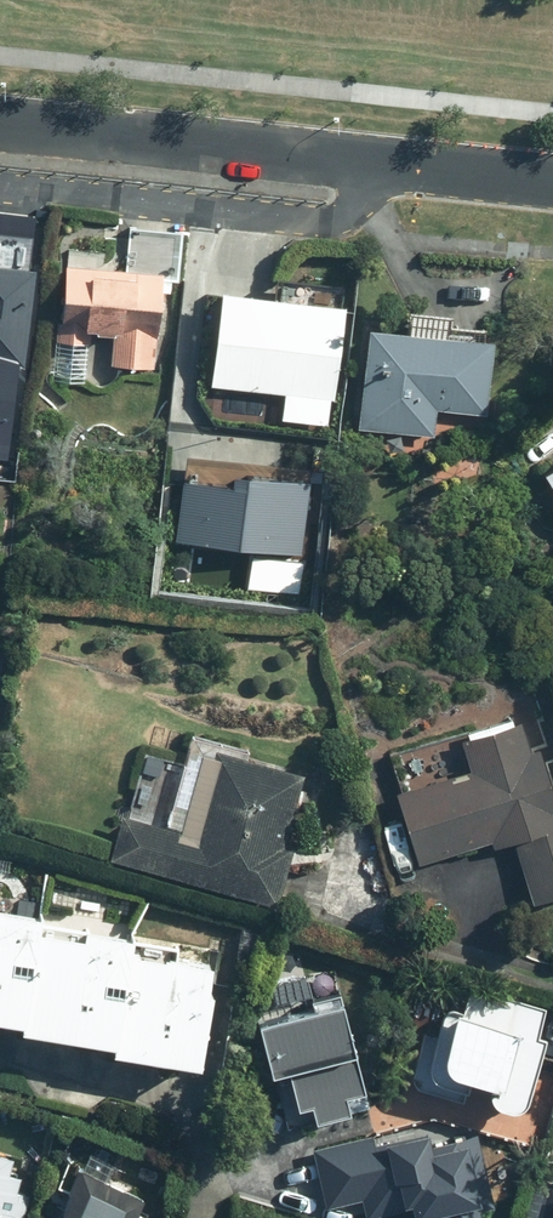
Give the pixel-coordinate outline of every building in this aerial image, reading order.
[(59,329),(111,333),(108,366),(152,370),(159,275),(64,267),(59,329)] [(0,270),(0,452),(11,453),(30,273),(0,270)] [(338,305),(215,292),(206,388),(328,400),(338,305)] [(492,339),(364,329),(356,431),(434,437),(436,410),(486,414),(492,339)] [(538,473),(552,497),(552,464),(538,473)] [(188,472),(182,535),(302,546),(309,472),(237,465),(236,476),(188,472)] [(538,748),(525,751),(516,720),(479,731),(479,732),(456,739),(465,770),(391,793),(412,863),(486,841),(488,847),(512,840),(531,904),(543,900),(552,897),(552,799),(538,748)] [(182,830),(121,813),(108,859),(270,902),(305,775),(204,749),(182,830)] [(0,915),(0,1023),(11,1025),(28,920),(0,915)] [(119,947),(36,932),(17,1031),(100,1047),(119,947)] [(202,966),(123,955),(109,1055),(187,1066),(202,966)] [(289,1108),(303,1105),(306,1121),(344,1113),(340,1096),(360,1092),(338,991),(267,1007),(270,1022),(253,1025),(263,1072),(280,1068),(289,1108)] [(468,991),(461,1015),(443,1010),(421,1084),(454,1093),(458,1080),(485,1088),(486,1097),(495,1108),(512,1111),(522,1104),(541,1040),(534,1037),(541,1012),(468,991)] [(326,1195),(365,1187),(370,1211),(406,1203),(410,1217),(434,1217),(440,1217),(488,1217),(485,1206),(500,1203),(484,1126),(429,1138),(427,1129),(378,1139),(376,1131),(315,1144),(326,1195)] [(3,1176),(7,1156),(0,1154),(0,1217),(21,1217),(25,1200),(10,1197),(14,1179),(3,1176)] [(134,1217),(143,1198),(77,1169),(55,1217),(136,1217),(134,1217)]
